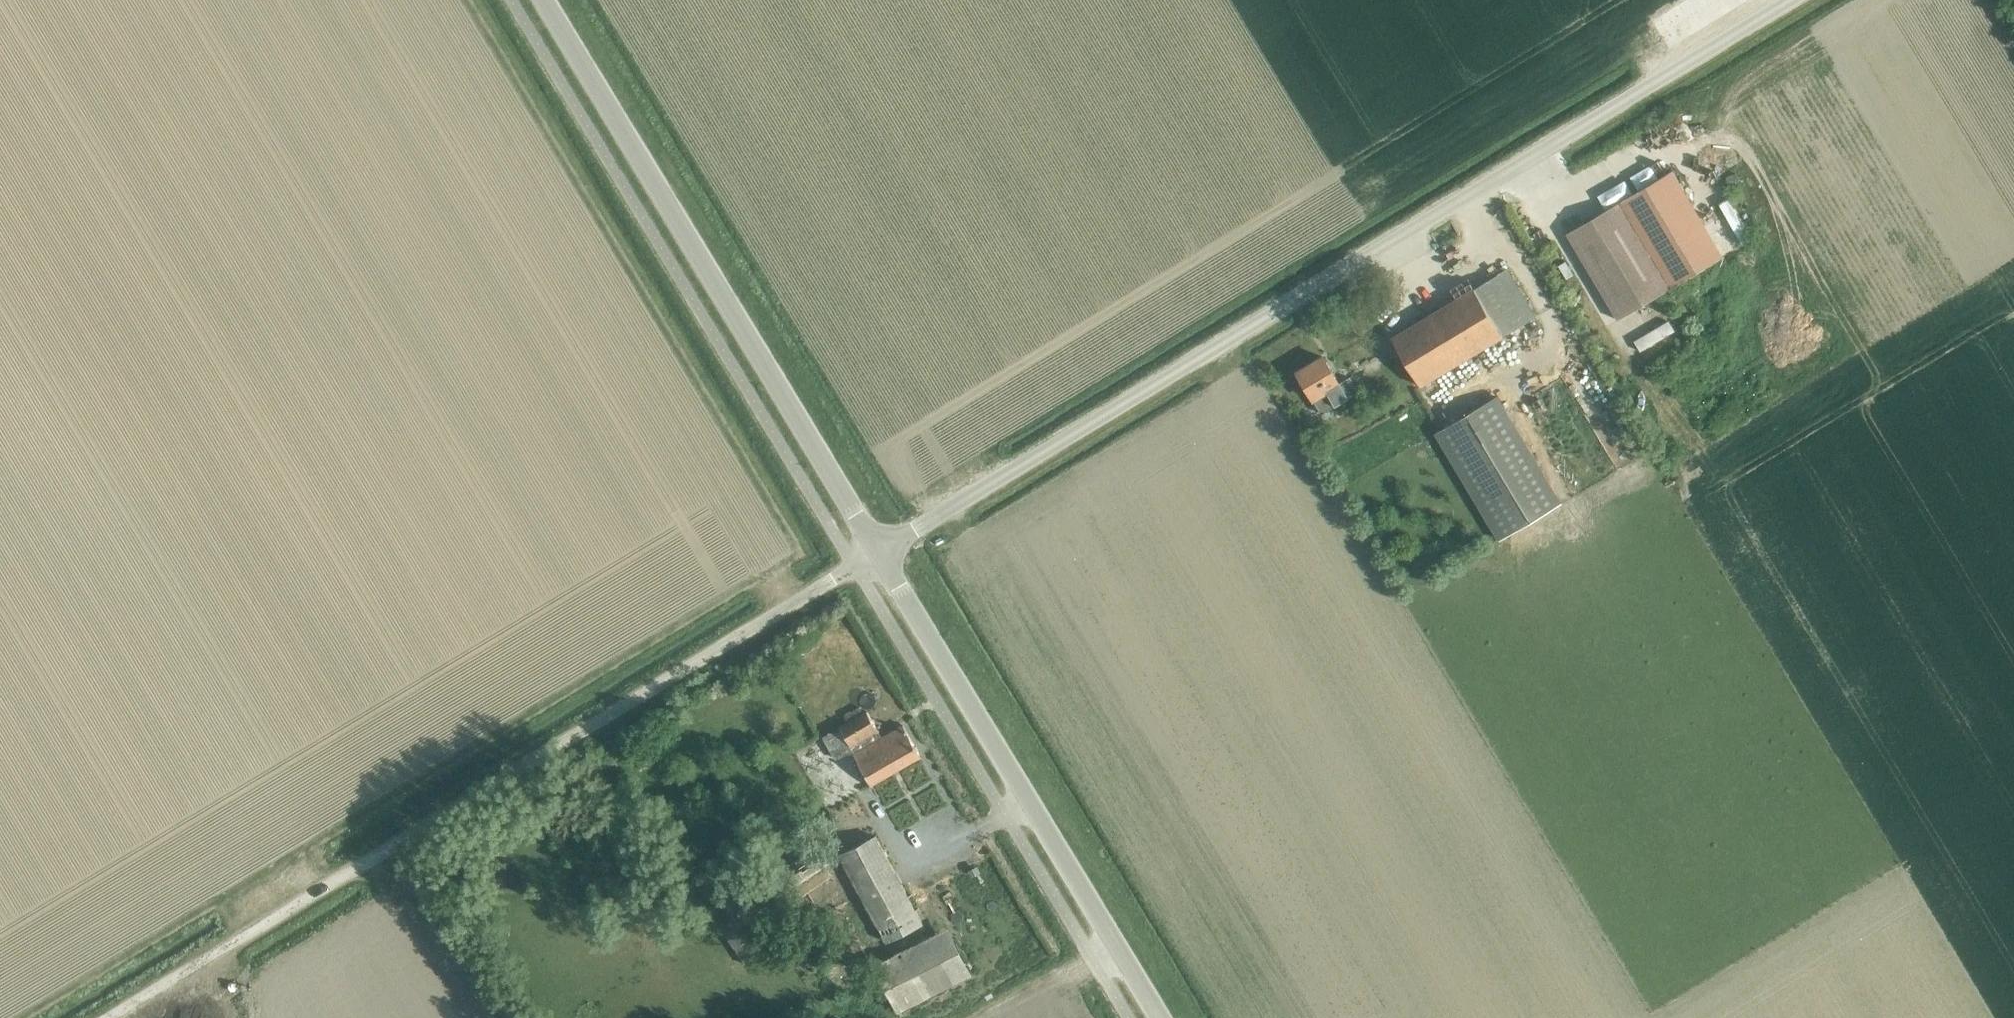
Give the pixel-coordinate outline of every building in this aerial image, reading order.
[(1724,256),(1672,170),(1567,233),(1618,319),(1724,256)] [(1421,386),(1526,323),(1536,317),(1507,269),(1392,338),(1421,386)] [(1358,392),(1349,378),(1338,384),(1322,357),(1296,373),(1321,414),(1358,392)] [(1561,502),(1498,394),(1437,433),(1499,539),(1561,502)] [(839,729),(824,738),(836,760),(851,751),(853,754),(852,754),(870,786),(878,782),(919,758),(902,727),(880,739),(878,735),(866,714),(861,705),(844,715),(849,724),(839,729)] [(920,927),(878,847),(874,839),(838,858),(885,946),(920,927)] [(774,900),(827,865),(815,848),(762,882),(774,900)] [(744,968),(778,944),(747,898),(713,921),(744,968)] [(919,1000),(895,954),(875,964),(898,1010),(919,1000)]
